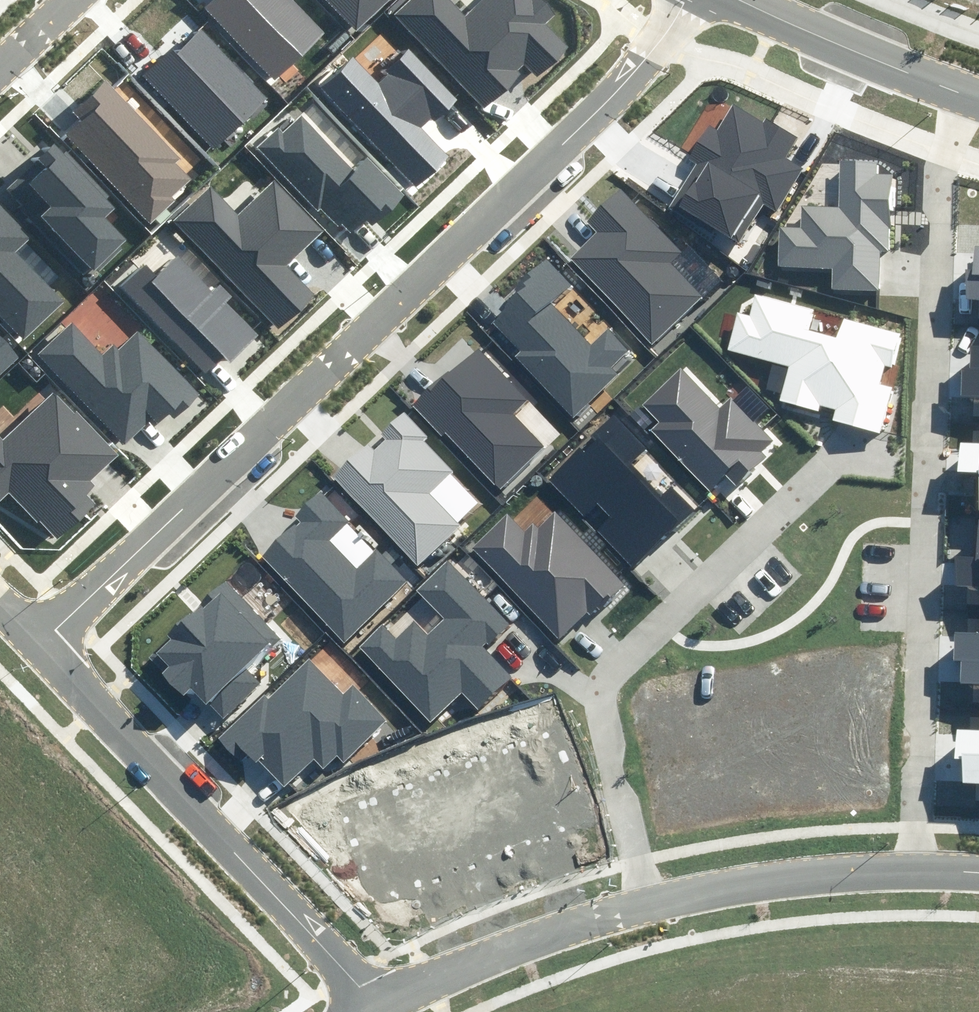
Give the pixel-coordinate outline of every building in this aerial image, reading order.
[(294,0),(212,0),(206,6),(276,80),(325,33),(294,0)] [(355,31),(388,0),(325,0),(355,31)] [(457,0),(409,0),(392,17),(485,110),(528,68),(536,77),(567,47),(545,24),(556,13),(544,0),(480,0),(468,11),(457,0)] [(269,98),(202,26),(147,77),(214,149),(269,98)] [(453,99),(410,53),(378,83),(351,54),(317,86),(415,189),(449,158),(422,128),(453,99)] [(183,158),(106,79),(72,112),(81,121),(64,137),(150,224),(192,184),(175,166),(183,158)] [(733,102),(718,126),(737,137),(717,169),(764,197),(763,200),(775,208),(799,167),(782,157),(794,138),(733,102)] [(355,170),(303,114),(264,151),(340,233),(345,228),(355,238),(382,213),(387,219),(408,200),(368,157),(355,170)] [(738,242),(763,200),(764,197),(717,169),(737,137),(718,126),(709,121),(686,161),(698,168),(676,206),(738,242)] [(115,206),(56,142),(35,161),(42,168),(29,180),(54,207),(43,217),(93,271),(124,242),(102,218),(115,206)] [(876,163),(844,161),(842,210),(800,208),(799,228),(777,227),(775,267),(832,270),(831,288),(879,290),(881,249),(888,249),(892,174),(876,174),(876,163)] [(322,230),(274,182),(240,216),(210,185),(170,223),(276,331),(313,295),(285,267),(322,230)] [(682,253),(622,189),(589,220),(601,232),(572,258),(652,343),(702,296),(671,264),(682,253)] [(23,341),(65,301),(16,250),(30,237),(0,205),(0,316),(23,341)] [(967,278),(978,279),(978,246),(977,246),(977,269),(968,269),(967,278)] [(211,287),(178,253),(158,273),(145,260),(120,284),(206,372),(225,354),(229,358),(256,332),(226,302),(231,296),(216,281),(211,287)] [(572,285),(549,260),(486,319),(576,414),(636,357),(610,329),(594,345),(554,302),(572,285)] [(728,273),(729,274),(730,275),(732,276),(734,276),(735,275),(737,274),(738,273),(738,271),(738,270),(737,268),(736,267),(734,266),(733,266),(731,266),(730,267),(729,268),(728,270),(728,271),(728,273)] [(967,278),(967,299),(977,299),(977,320),(978,320),(978,279),(967,278)] [(894,366),(901,337),(848,323),(843,342),(803,332),(808,313),(757,300),(753,318),(741,315),(731,351),(786,366),(777,402),(826,415),(824,423),(883,439),(896,389),(877,384),(883,363),(894,366)] [(201,394),(139,332),(119,351),(112,344),(104,352),(74,322),(39,357),(124,443),(150,418),(155,423),(168,410),(176,419),(201,394)] [(22,355),(0,332),(0,376),(22,355)] [(478,343),(413,404),(443,436),(447,432),(502,490),(549,446),(514,409),(528,395),(478,343)] [(978,376),(978,346),(969,346),(969,372),(962,372),(962,375),(978,376)] [(24,366),(24,367),(26,368),(27,369),(29,369),(31,368),(32,367),(33,366),(33,364),(33,362),(32,361),(31,360),(30,359),(28,359),(26,359),(25,360),(24,361),(23,363),(23,364),(24,366)] [(31,374),(32,375),(33,376),(35,377),(37,377),(38,376),(39,375),(40,374),(41,372),(41,371),(40,369),(39,368),(37,367),(35,367),(34,367),(33,368),(31,369),(31,371),(31,372),(31,374)] [(717,402),(683,367),(644,405),(659,421),(651,429),(709,489),(725,473),(738,486),(769,456),(763,450),(775,439),(729,390),(717,402)] [(962,375),(962,396),(971,396),(971,417),(978,417),(978,376),(962,375)] [(54,388),(4,435),(0,431),(0,501),(11,491),(55,537),(89,505),(77,493),(117,455),(54,388)] [(431,439),(405,412),(383,433),(387,438),(375,450),(368,443),(331,478),(419,570),(466,526),(435,494),(457,473),(427,442),(431,439)] [(642,448),(616,419),(551,478),(585,515),(595,505),(605,516),(594,527),(633,570),(700,509),(675,482),(659,496),(627,462),(642,448)] [(978,476),(978,444),(959,444),(958,476),(978,476)] [(532,482),(533,484),(534,485),(536,485),(538,485),(539,485),(541,484),(542,482),(542,481),(542,479),(541,478),(540,476),(538,476),(537,475),(535,476),(534,477),(533,478),(532,479),(532,481),(532,482)] [(350,523),(320,493),(295,517),(299,521),(263,555),(346,640),(409,579),(375,544),(356,562),(333,539),(350,523)] [(524,531),(509,515),(475,547),(560,636),(592,606),(597,611),(625,585),(555,512),(539,527),(534,521),(524,531)] [(978,561),(978,517),(978,557),(957,556),(957,561),(978,561)] [(514,627),(450,561),(417,593),(443,620),(426,636),(412,622),(396,637),(384,624),(359,648),(432,723),(464,693),(479,710),(513,678),(488,652),(514,627)] [(957,561),(956,584),(966,584),(966,604),(978,605),(978,561),(957,561)] [(281,638),(230,583),(157,650),(168,662),(159,671),(183,696),(190,690),(223,725),(265,687),(248,668),(281,638)] [(978,658),(978,615),(970,615),(970,631),(956,631),(955,657),(978,658)] [(346,691),(311,655),(223,740),(243,762),(250,755),(282,788),(314,757),(325,768),(337,756),(347,766),(392,723),(354,683),(346,691)] [(955,657),(955,682),(978,683),(978,658),(955,657)] [(978,759),(978,727),(955,726),(954,758),(978,759)] [(954,758),(953,782),(978,783),(978,759),(954,758)]
